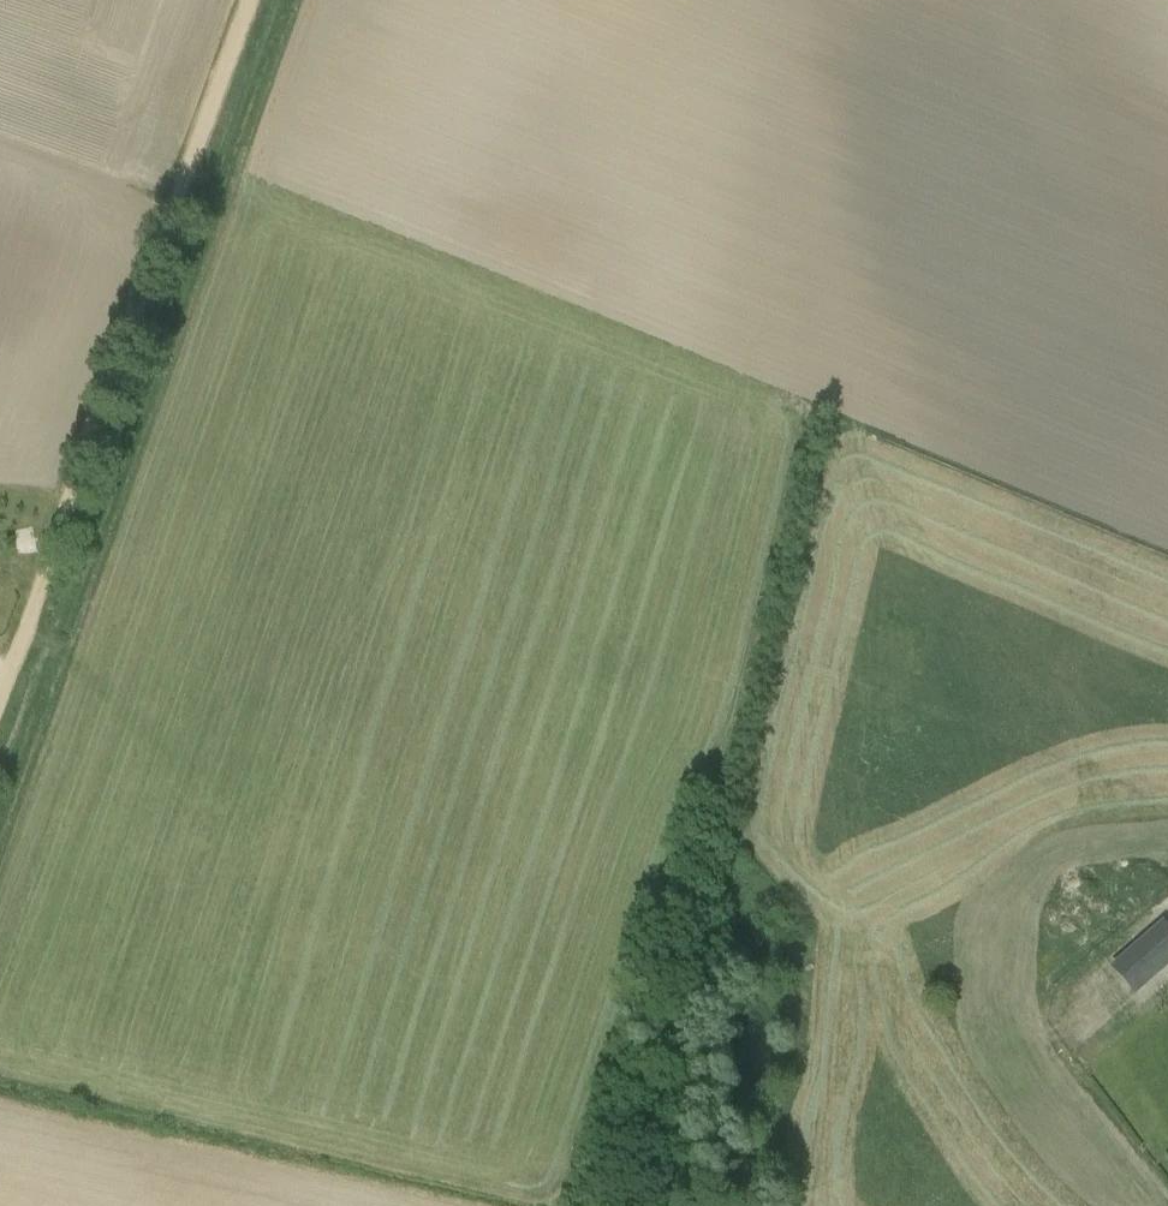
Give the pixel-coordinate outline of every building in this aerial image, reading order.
[(1136,996),(1167,969),(1167,925),(1164,921),(1111,967),(1136,996)]
